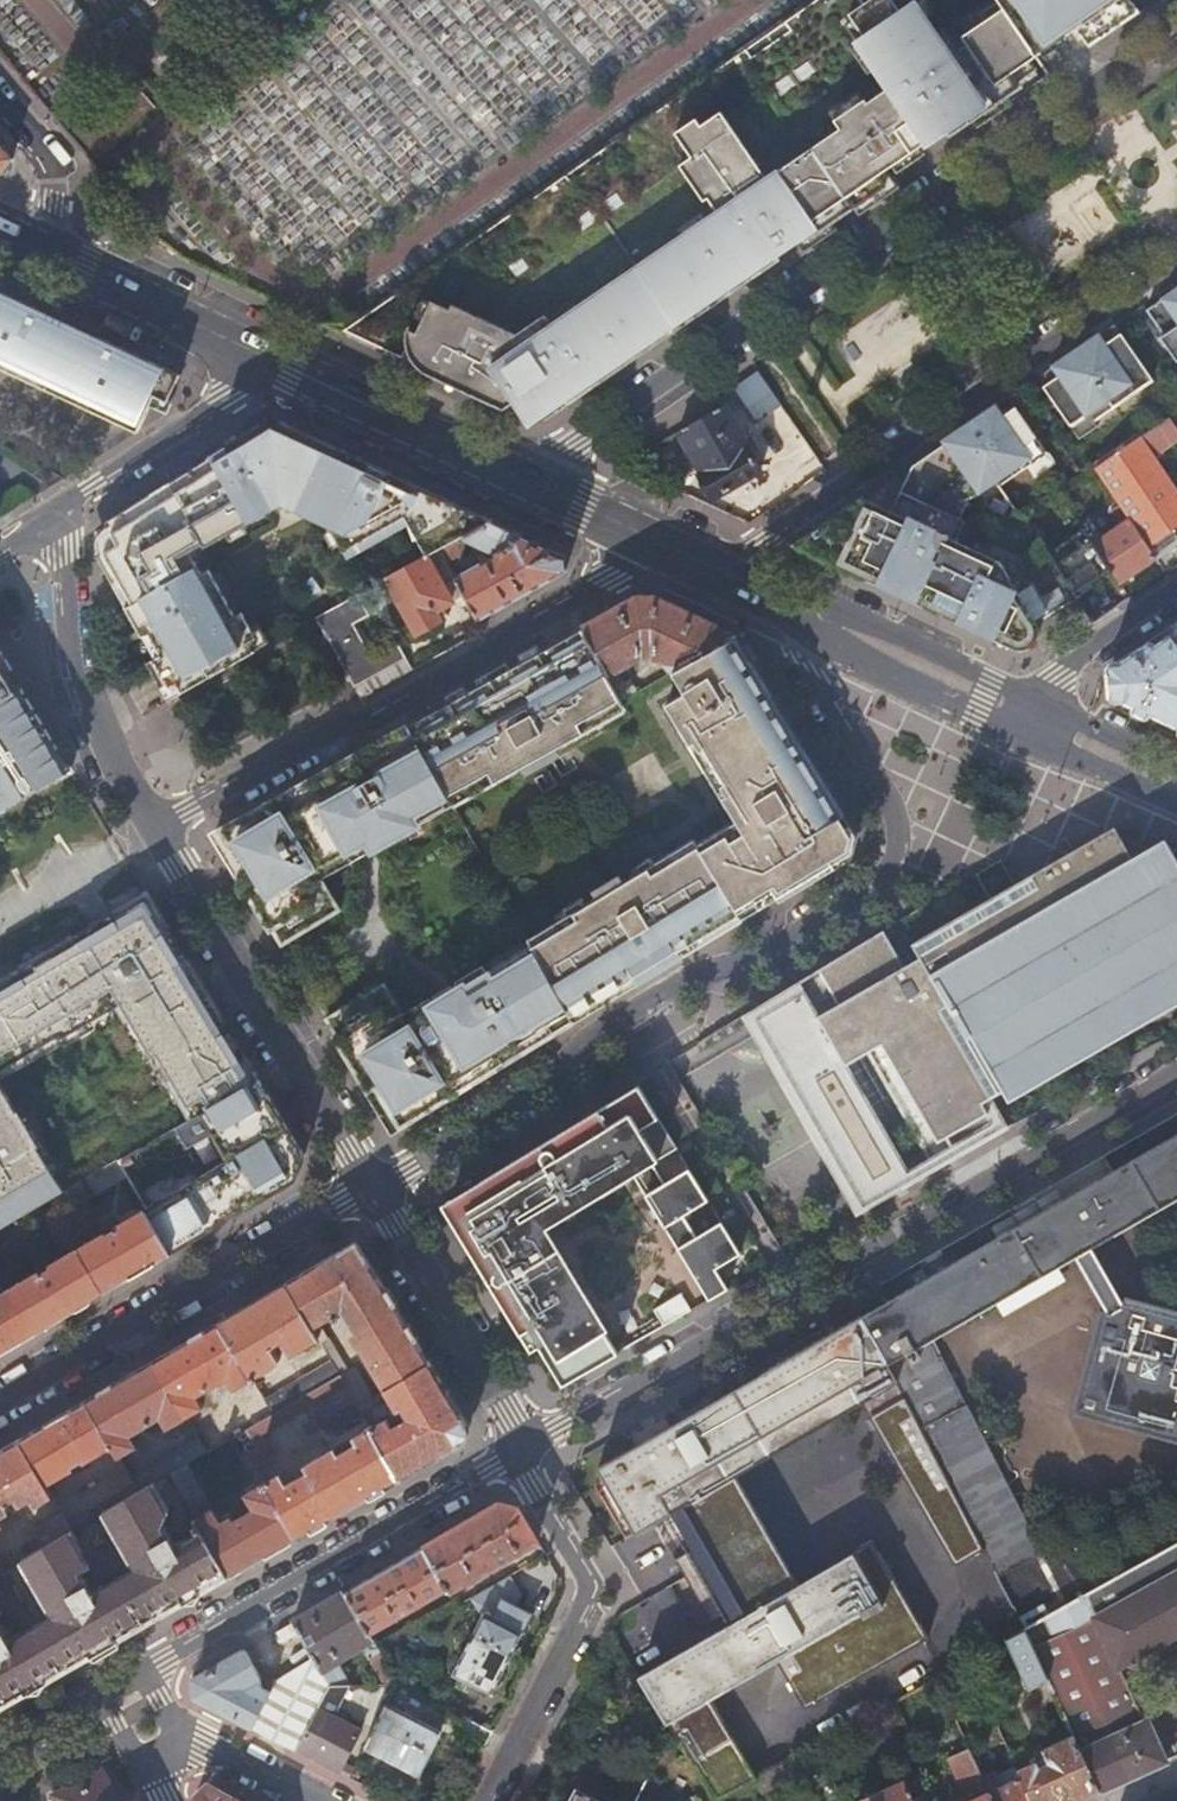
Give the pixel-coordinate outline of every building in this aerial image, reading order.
[(342,332),(403,359),(406,353),(410,354),(409,351),(408,348),(407,344),(407,340),(407,337),(407,333),(407,329),(408,326),(409,323),(410,320),(411,318),(419,323),(437,292),(454,303),(457,298),(518,335),(547,315),(555,325),(610,288),(611,290),(668,251),(666,249),(719,213),(710,198),(705,201),(681,165),(693,157),(676,133),(697,119),(702,126),(722,112),(768,179),(841,129),(835,120),(866,99),(868,103),(889,88),(857,41),(865,36),(850,14),(840,0),(814,0),(342,332)] [(422,371),(424,372),(428,374),(504,410),(505,410),(515,403),(524,416),(537,407),(543,415),(803,237),(806,240),(886,185),(879,175),(926,143),(928,146),(987,106),(915,1),(900,12),(892,0),(871,0),(850,14),(865,36),(857,41),(889,88),(868,103),(866,99),(835,120),(841,129),(768,179),(722,112),(702,126),(697,119),(676,133),(693,157),(681,165),(705,201),(710,198),(719,213),(666,249),(668,251),(611,290),(610,288),(555,325),(547,315),(518,335),(457,298),(454,303),(437,292),(419,323),(411,318),(410,320),(409,323),(408,326),(407,329),(407,333),(407,337),(407,340),(407,344),(408,348),(409,351),(410,354),(412,358),(415,363),(418,367),(422,371)] [(516,10),(535,15),(539,31),(563,62),(566,75),(577,72),(654,12),(657,0),(513,0),(516,10)] [(661,14),(673,12),(688,0),(658,0),(661,14)] [(1003,8),(1036,57),(1037,56),(1036,54),(1075,27),(1089,47),(1091,46),(1090,44),(1119,24),(1114,17),(1106,6),(1115,0),(997,0),(1003,8)] [(1119,24),(1137,11),(1129,0),(1115,0),(1106,6),(1114,17),(1119,24)] [(995,86),(1037,57),(1036,57),(1003,8),(962,37),(995,86)] [(11,156),(0,143),(0,169),(11,156)] [(886,185),(806,240),(806,241),(887,186),(886,185)] [(1176,290),(1146,310),(1164,335),(1159,338),(1176,364),(1176,289),(1176,290)] [(0,291),(0,360),(139,426),(154,396),(167,401),(179,375),(0,291)] [(1095,338),(1076,351),(1115,408),(1153,381),(1115,324),(1095,338)] [(1115,408),(1076,351),(1053,367),(1037,378),(1079,439),(1097,426),(1094,422),(1115,408)] [(732,389),(738,398),(747,393),(765,382),(758,371),(732,389)] [(755,424),(781,406),(765,382),(747,393),(738,398),(755,424)] [(724,406),(738,398),(732,389),(718,399),(723,407),(724,406)] [(723,407),(678,433),(702,476),(700,477),(713,498),(760,471),(724,406),(723,407)] [(1002,416),(995,406),(825,522),(824,523),(813,547),(810,553),(977,631),(1016,649),(1019,650),(1024,649),(1028,648),(1032,645),(1036,641),(1039,635),(1039,632),(1039,628),(1036,622),(1076,597),(1049,552),(1024,513),(1018,517),(999,486),(1025,469),(1044,455),(1047,453),(1015,407),(1002,416)] [(1168,414),(1135,437),(1093,466),(1119,505),(1129,519),(1155,558),(1166,574),(1176,566),(1176,492),(1152,456),(1176,438),(1176,427),(1168,414)] [(441,548),(490,521),(450,502),(363,461),(282,422),(264,424),(169,483),(172,487),(149,500),(147,497),(106,523),(108,527),(105,529),(100,535),(97,543),(98,553),(99,556),(98,557),(150,650),(157,647),(162,657),(156,660),(155,659),(147,664),(167,701),(256,651),(255,650),(254,651),(249,643),(257,638),(242,612),(236,616),(209,570),(203,574),(190,551),(243,521),(245,524),(277,507),(297,508),(299,504),(329,518),(354,560),(409,524),(427,556),(441,548)] [(1044,455),(1025,469),(1031,479),(1051,465),(1044,455)] [(172,487),(169,483),(147,497),(149,500),(172,487)] [(1129,519),(1119,505),(1111,511),(1121,525),(1129,519)] [(1155,558),(1129,519),(1121,525),(1093,544),(1112,573),(1119,583),(1155,558)] [(564,556),(490,521),(441,548),(449,562),(466,553),(469,541),(496,554),(488,558),(485,554),(479,557),(482,562),(457,576),(481,618),(565,571),(564,556)] [(824,523),(825,522),(805,535),(813,547),(824,523)] [(1076,597),(1077,598),(1112,573),(1093,544),(1083,529),(1049,552),(1076,597)] [(402,569),(418,561),(414,554),(398,562),(402,569)] [(453,603),(426,556),(418,561),(402,569),(387,578),(420,634),(442,622),(437,612),(453,603)] [(355,687),(407,657),(399,643),(373,657),(356,625),(371,616),(359,594),(316,618),(355,687)] [(637,599),(583,629),(610,676),(637,660),(641,665),(645,663),(646,656),(653,656),(663,661),(673,671),(735,636),(655,598),(637,599)] [(1110,667),(1111,682),(1113,697),(1176,727),(1176,622),(1110,667)] [(583,629),(409,726),(454,805),(587,731),(582,724),(623,700),(610,676),(583,629)] [(555,924),(529,940),(533,947),(570,1014),(574,1021),(575,1020),(572,1014),(592,1001),(590,998),(598,993),(600,996),(618,986),(622,992),(696,947),(692,940),(710,930),(737,914),(741,920),(851,853),(856,835),(758,674),(735,636),(673,671),(686,694),(664,707),(735,823),(695,846),(668,862),(665,856),(661,859),(642,870),(575,912),(555,924)] [(150,650),(155,659),(156,660),(162,657),(157,647),(150,650)] [(72,769),(32,704),(0,652),(0,811),(72,769)] [(362,698),(414,669),(407,657),(355,687),(362,698)] [(582,724),(587,731),(628,708),(623,700),(582,724)] [(454,805),(409,726),(215,834),(282,946),(332,916),(315,887),(323,882),(322,879),(317,870),(352,850),(349,844),(364,835),(368,841),(373,851),(454,805)] [(1115,827),(1015,885),(1008,889),(994,866),(977,876),(991,899),(984,903),(993,920),(1046,1010),(1077,1062),(1146,1023),(1164,1012),(1176,1005),(1176,860),(1165,839),(1131,858),(1115,827)] [(352,850),(368,841),(364,835),(349,844),(352,850)] [(668,862),(695,846),(692,840),(665,856),(668,862)] [(357,859),(352,850),(317,870),(322,879),(357,859)] [(638,863),(642,870),(661,859),(657,852),(638,863)] [(1015,885),(1002,861),(994,866),(1008,889),(1015,885)] [(315,887),(332,916),(340,910),(323,882),(315,887)] [(117,1017),(182,1124),(259,1079),(234,1037),(147,895),(114,916),(113,914),(75,936),(77,938),(20,973),(19,971),(0,982),(0,1032),(25,1074),(117,1017)] [(907,968),(883,930),(742,1016),(857,1216),(905,1188),(836,1069),(856,1058),(913,1156),(978,1119),(972,1108),(981,1103),(991,1097),(997,1108),(1077,1062),(1046,1010),(993,920),(984,903),(914,944),(923,958),(907,968)] [(551,917),(555,924),(575,912),(571,905),(551,917)] [(692,940),(696,947),(741,920),(737,914),(710,930),(692,940)] [(326,1019),(387,1119),(570,1014),(533,947),(511,960),(516,967),(494,981),(489,973),(467,987),(465,984),(455,990),(457,993),(441,1002),(440,999),(429,1006),(431,1009),(408,1022),(402,1012),(393,1017),(376,989),(326,1019)] [(516,967),(511,960),(489,973),(494,981),(516,967)] [(385,983),(376,989),(393,1017),(402,1012),(385,983)] [(572,1014),(575,1020),(622,992),(618,986),(600,996),(598,993),(590,998),(592,1001),(572,1014)] [(455,990),(440,999),(441,1002),(457,993),(455,990)] [(570,1014),(387,1119),(394,1130),(574,1021),(570,1014)] [(25,1074),(0,1032),(0,1230),(52,1200),(63,1194),(2,1088),(25,1074)] [(304,1153),(259,1079),(182,1124),(118,1161),(128,1177),(146,1210),(173,1254),(235,1219),(231,1213),(263,1194),(266,1196),(269,1197),(273,1196),(301,1180),(304,1153)] [(543,1353),(563,1385),(618,1353),(546,1228),(636,1173),(709,1301),(728,1290),(716,1269),(741,1254),(721,1222),(696,1237),(683,1215),(708,1200),(689,1168),(664,1183),(652,1164),(677,1149),(639,1085),(480,1182),(485,1189),(447,1212),(478,1263),(475,1265),(494,1296),(497,1295),(521,1333),(531,1352),(545,1344),(549,1350),(543,1353)] [(913,1156),(925,1177),(999,1134),(981,1103),(972,1108),(978,1119),(913,1156)] [(904,1290),(875,1307),(668,1426),(633,1446),(596,1468),(602,1478),(613,1495),(605,1500),(626,1535),(669,1509),(690,1545),(655,1566),(676,1602),(658,1612),(675,1640),(693,1630),(698,1638),(686,1646),(651,1667),(639,1674),(718,1800),(720,1800),(746,1787),(713,1730),(699,1704),(716,1694),(841,1622),(859,1653),(844,1662),(861,1694),(942,1649),(935,1637),(929,1627),(943,1619),(931,1599),(917,1606),(910,1594),(874,1615),(843,1558),(777,1596),(772,1587),(757,1560),(748,1546),(733,1519),(725,1505),(710,1478),(705,1469),(854,1382),(888,1363),(921,1428),(959,1499),(1000,1578),(1044,1554),(965,1403),(941,1355),(938,1357),(929,1339),(996,1300),(1057,1265),(1075,1255),(1108,1314),(1106,1323),(1118,1326),(1109,1358),(1098,1355),(1087,1396),(1097,1399),(1094,1409),(1144,1423),(1165,1349),(1176,1353),(1176,1317),(1124,1303),(1091,1246),(1176,1196),(1176,1133),(904,1290)] [(128,1177),(118,1161),(63,1194),(52,1200),(61,1216),(128,1177)] [(440,1206),(475,1265),(478,1263),(447,1212),(485,1189),(480,1182),(440,1206)] [(106,1293),(173,1254),(146,1210),(120,1225),(115,1218),(109,1221),(115,1231),(110,1234),(109,1232),(80,1248),(106,1293)] [(359,1242),(288,1283),(320,1338),(322,1342),(329,1339),(321,1324),(345,1310),(357,1331),(354,1333),(388,1389),(432,1363),(359,1242)] [(673,1246),(659,1253),(679,1295),(693,1288),(673,1246)] [(40,1332),(106,1293),(80,1248),(53,1265),(48,1257),(43,1260),(48,1270),(44,1273),(43,1271),(14,1287),(40,1332)] [(1057,1265),(996,1300),(1005,1315),(1065,1280),(1057,1265)] [(875,1307),(904,1290),(900,1281),(870,1298),(875,1307)] [(320,1338),(288,1283),(222,1322),(254,1377),(320,1338)] [(14,1287),(0,1296),(0,1356),(40,1332),(14,1287)] [(657,1314),(664,1327),(691,1311),(684,1298),(657,1314)] [(254,1377),(222,1322),(154,1361),(187,1416),(205,1406),(198,1395),(209,1388),(214,1397),(219,1394),(213,1383),(218,1380),(219,1382),(229,1376),(236,1387),(254,1377)] [(1118,1326),(1106,1323),(1098,1355),(1109,1358),(1118,1326)] [(1165,1349),(1144,1423),(1176,1432),(1176,1353),(1165,1349)] [(187,1416),(154,1361),(88,1400),(114,1444),(120,1455),(137,1445),(131,1434),(142,1427),(141,1425),(145,1423),(151,1432),(157,1429),(152,1422),(163,1415),(169,1426),(187,1416)] [(333,1361),(267,1400),(276,1414),(342,1376),(333,1361)] [(469,1425),(432,1363),(388,1389),(360,1406),(364,1413),(392,1396),(400,1410),(405,1408),(411,1419),(395,1428),(389,1418),(372,1428),(402,1479),(462,1444),(469,1425)] [(925,1517),(959,1499),(921,1428),(888,1363),(854,1382),(925,1517)] [(311,1407),(348,1386),(342,1376),(276,1414),(239,1435),(248,1452),(258,1447),(254,1441),(286,1423),(284,1419),(310,1404),(311,1407)] [(114,1444),(88,1400),(21,1439),(47,1483),(77,1466),(76,1464),(84,1459),(86,1461),(114,1444)] [(358,1420),(351,1408),(329,1421),(335,1433),(358,1420)] [(633,1446),(668,1426),(663,1418),(628,1438),(633,1446)] [(362,1502),(402,1479),(372,1428),(369,1422),(334,1442),(338,1448),(306,1467),(309,1472),(289,1483),(283,1472),(266,1482),(298,1538),(319,1526),(362,1502)] [(231,1577),(298,1538),(266,1482),(248,1452),(239,1435),(230,1440),(240,1457),(242,1456),(260,1485),(248,1493),(258,1509),(237,1521),(234,1516),(223,1522),(189,1464),(172,1474),(200,1523),(231,1577)] [(21,1439),(0,1451),(0,1525),(4,1523),(1,1517),(11,1511),(14,1516),(20,1513),(13,1500),(17,1498),(22,1505),(33,1499),(36,1504),(54,1494),(47,1483),(21,1439)] [(209,1453),(201,1439),(134,1479),(137,1484),(142,1491),(157,1483),(172,1474),(189,1464),(209,1453)] [(721,1472),(710,1478),(725,1505),(736,1498),(721,1472)] [(594,1483),(605,1500),(613,1495),(602,1478),(594,1483)] [(91,1657),(231,1577),(200,1523),(197,1525),(200,1530),(178,1543),(166,1522),(172,1509),(157,1483),(142,1491),(106,1512),(136,1566),(96,1589),(84,1569),(94,1563),(75,1530),(24,1560),(55,1614),(38,1623),(66,1672),(91,1657)] [(142,1491),(137,1484),(70,1522),(75,1530),(106,1512),(142,1491)] [(500,1503),(424,1547),(449,1589),(538,1540),(517,1507),(500,1503)] [(744,1513),(733,1519),(748,1546),(759,1539),(744,1513)] [(1025,1630),(1052,1688),(1064,1714),(1087,1703),(1104,1741),(1081,1751),(1099,1792),(1166,1761),(1148,1721),(1145,1722),(1119,1665),(1176,1633),(1176,1545),(1025,1630)] [(424,1547),(346,1591),(370,1634),(449,1589),(424,1547)] [(768,1554),(757,1560),(772,1587),(783,1580),(768,1554)] [(21,1592),(38,1623),(55,1614),(24,1560),(9,1568),(8,1569),(14,1580),(21,1592)] [(21,1592),(14,1580),(0,1588),(0,1596),(3,1602),(21,1592)] [(315,1657),(331,1685),(340,1685),(328,1664),(361,1645),(369,1660),(371,1659),(385,1683),(398,1683),(370,1634),(346,1591),(294,1621),(315,1657)] [(491,1692),(531,1613),(494,1594),(454,1674),(491,1692)] [(66,1672),(38,1623),(13,1638),(0,1616),(0,1707),(3,1708),(66,1672)] [(929,1627),(935,1637),(948,1629),(943,1619),(929,1627)] [(276,1632),(282,1642),(298,1633),(292,1623),(276,1632)] [(1052,1688),(1025,1630),(1007,1640),(1025,1680),(1030,1691),(1042,1686),(1051,1708),(1047,1710),(1055,1725),(1066,1719),(1064,1714),(1052,1688)] [(645,1659),(651,1667),(686,1646),(680,1638),(645,1659)] [(194,1697),(297,1750),(319,1708),(331,1685),(315,1657),(276,1680),(258,1672),(244,1649),(194,1678),(194,1688),(194,1697)] [(993,1673),(984,1653),(968,1662),(977,1682),(993,1673)] [(1030,1691),(1025,1680),(1010,1686),(1015,1698),(1030,1691)] [(421,1695),(398,1683),(393,1692),(417,1705),(421,1695)] [(319,1708),(297,1750),(340,1772),(346,1762),(362,1729),(336,1716),(351,1685),(340,1685),(331,1685),(319,1708)] [(699,1704),(713,1730),(731,1720),(716,1694),(699,1704)] [(902,1718),(895,1703),(862,1721),(870,1736),(902,1718)] [(387,1704),(366,1746),(419,1774),(441,1732),(387,1704)] [(672,1731),(653,1769),(639,1795),(636,1800),(716,1800),(672,1731)] [(1099,1792),(1081,1751),(1073,1735),(1044,1749),(1050,1762),(1040,1768),(1037,1762),(1018,1771),(1021,1778),(1032,1800),(1078,1800),(1099,1792)] [(1042,1744),(1012,1758),(1018,1771),(1037,1762),(1040,1768),(1050,1762),(1044,1749),(1042,1744)] [(970,1750),(950,1759),(963,1787),(976,1791),(970,1800),(994,1800),(990,1792),(970,1750)] [(803,1776),(794,1759),(756,1781),(764,1798),(803,1776)] [(346,1762),(340,1772),(350,1777),(355,1767),(346,1762)] [(639,1795),(653,1769),(640,1762),(626,1788),(639,1795)] [(102,1768),(52,1793),(56,1800),(119,1800),(102,1768)] [(944,1772),(930,1779),(940,1799),(953,1793),(944,1772)] [(1021,1778),(990,1792),(994,1800),(1032,1800),(1021,1778)] [(861,1800),(907,1800),(899,1783),(861,1800)] [(198,1800),(240,1800),(208,1784),(196,1797),(198,1800)] [(577,1789),(571,1800),(600,1800),(577,1789)]
